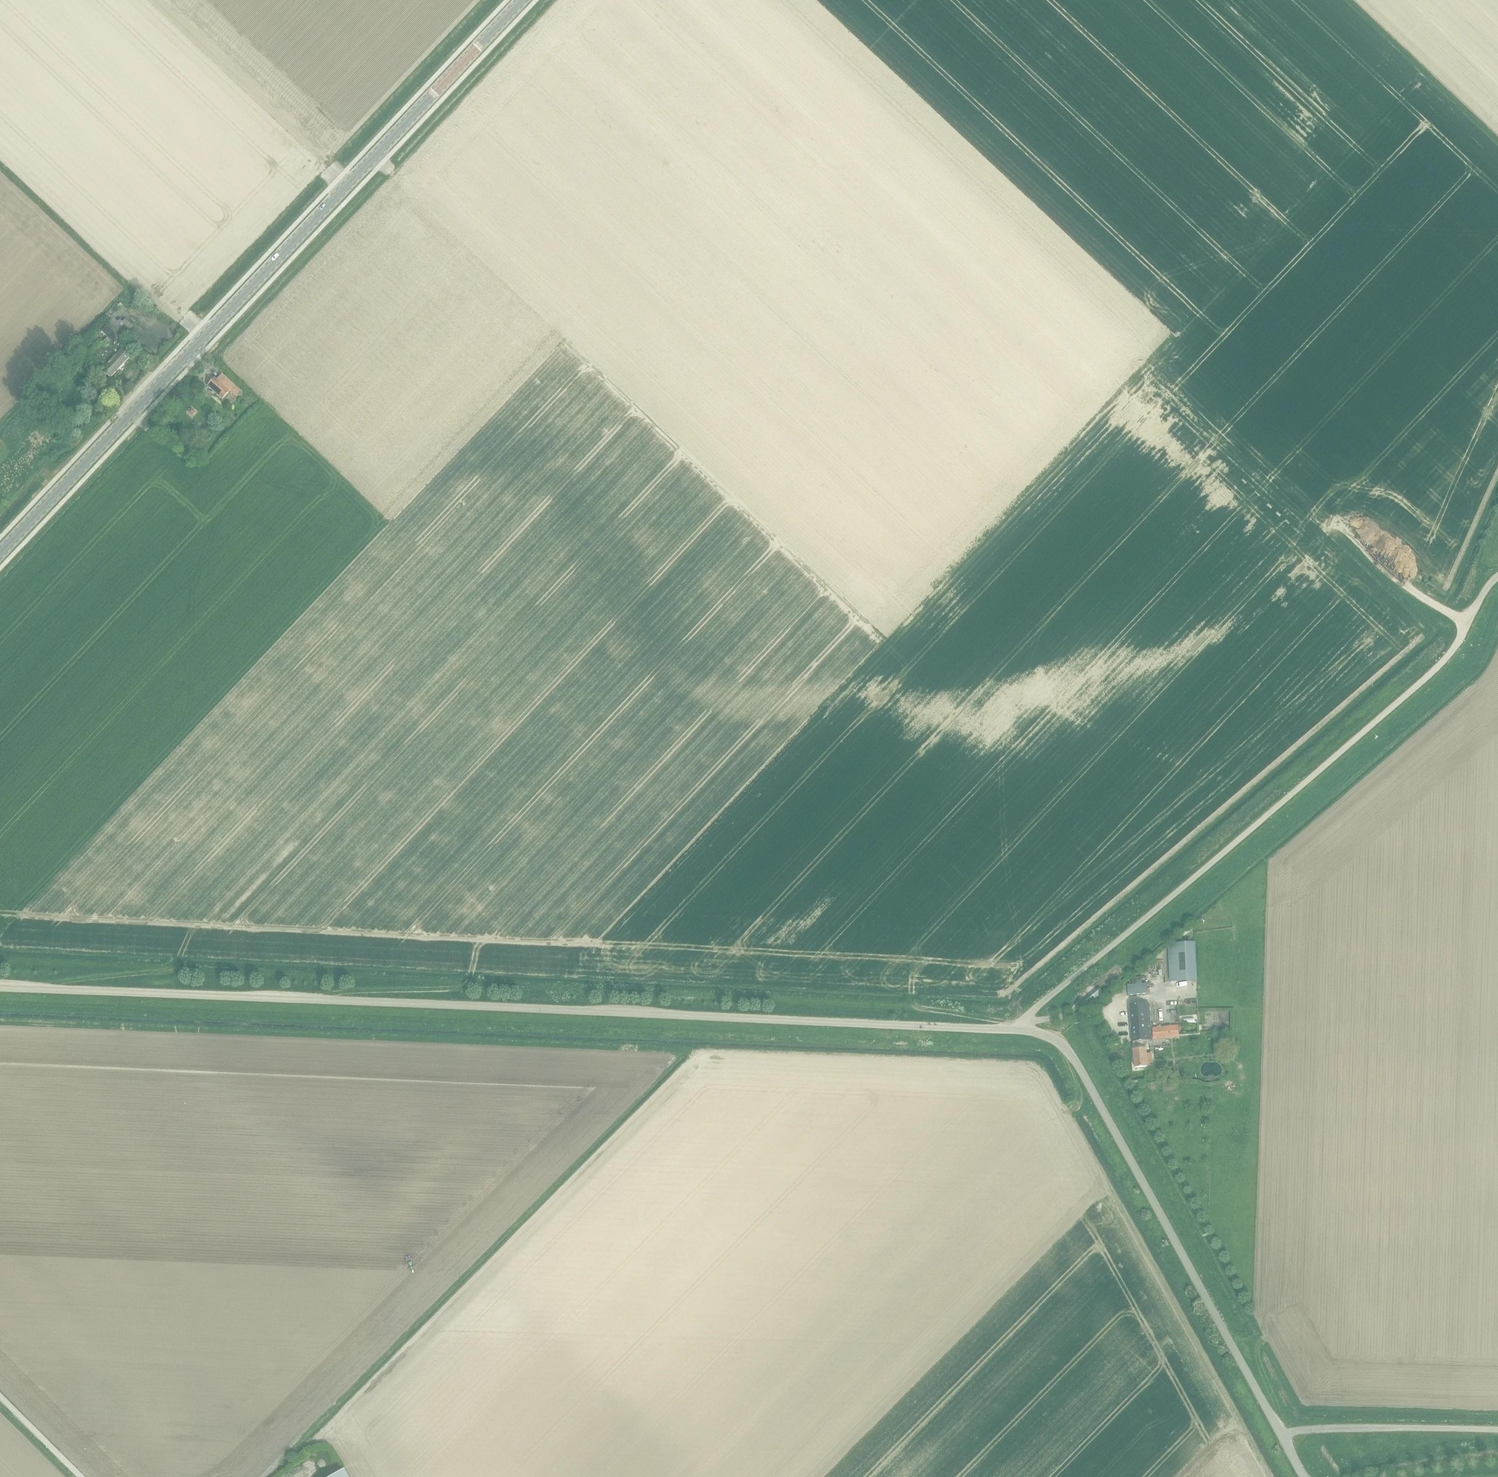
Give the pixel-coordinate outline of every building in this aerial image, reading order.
[(107,337),(101,343),(100,342),(87,355),(110,377),(129,357),(117,345),(122,340),(123,341),(132,331),(121,321),(119,323),(117,321),(114,325),(110,322),(101,331),(107,337)] [(213,360),(210,364),(217,371),(221,366),(213,360)] [(121,367),(117,372),(122,376),(126,370),(121,367)] [(222,399),(229,391),(235,396),(240,391),(221,374),(216,379),(214,377),(206,385),(222,399)] [(230,421),(238,413),(230,410),(224,416),(230,421)] [(1171,981),(1196,980),(1195,942),(1169,943),(1171,981)] [(1128,995),(1147,993),(1146,983),(1127,985),(1128,995)] [(1098,985),(1084,999),(1089,1004),(1103,989),(1098,985)] [(1152,1053),(1146,1053),(1146,1049),(1149,1049),(1148,1040),(1152,1040),(1149,1003),(1129,1004),(1133,1042),(1133,1049),(1135,1067),(1147,1066),(1147,1065),(1153,1064),(1152,1053)] [(1152,1027),(1153,1033),(1153,1039),(1179,1036),(1178,1025),(1152,1027)] [(343,1468),(327,1476),(349,1476),(343,1468)]
